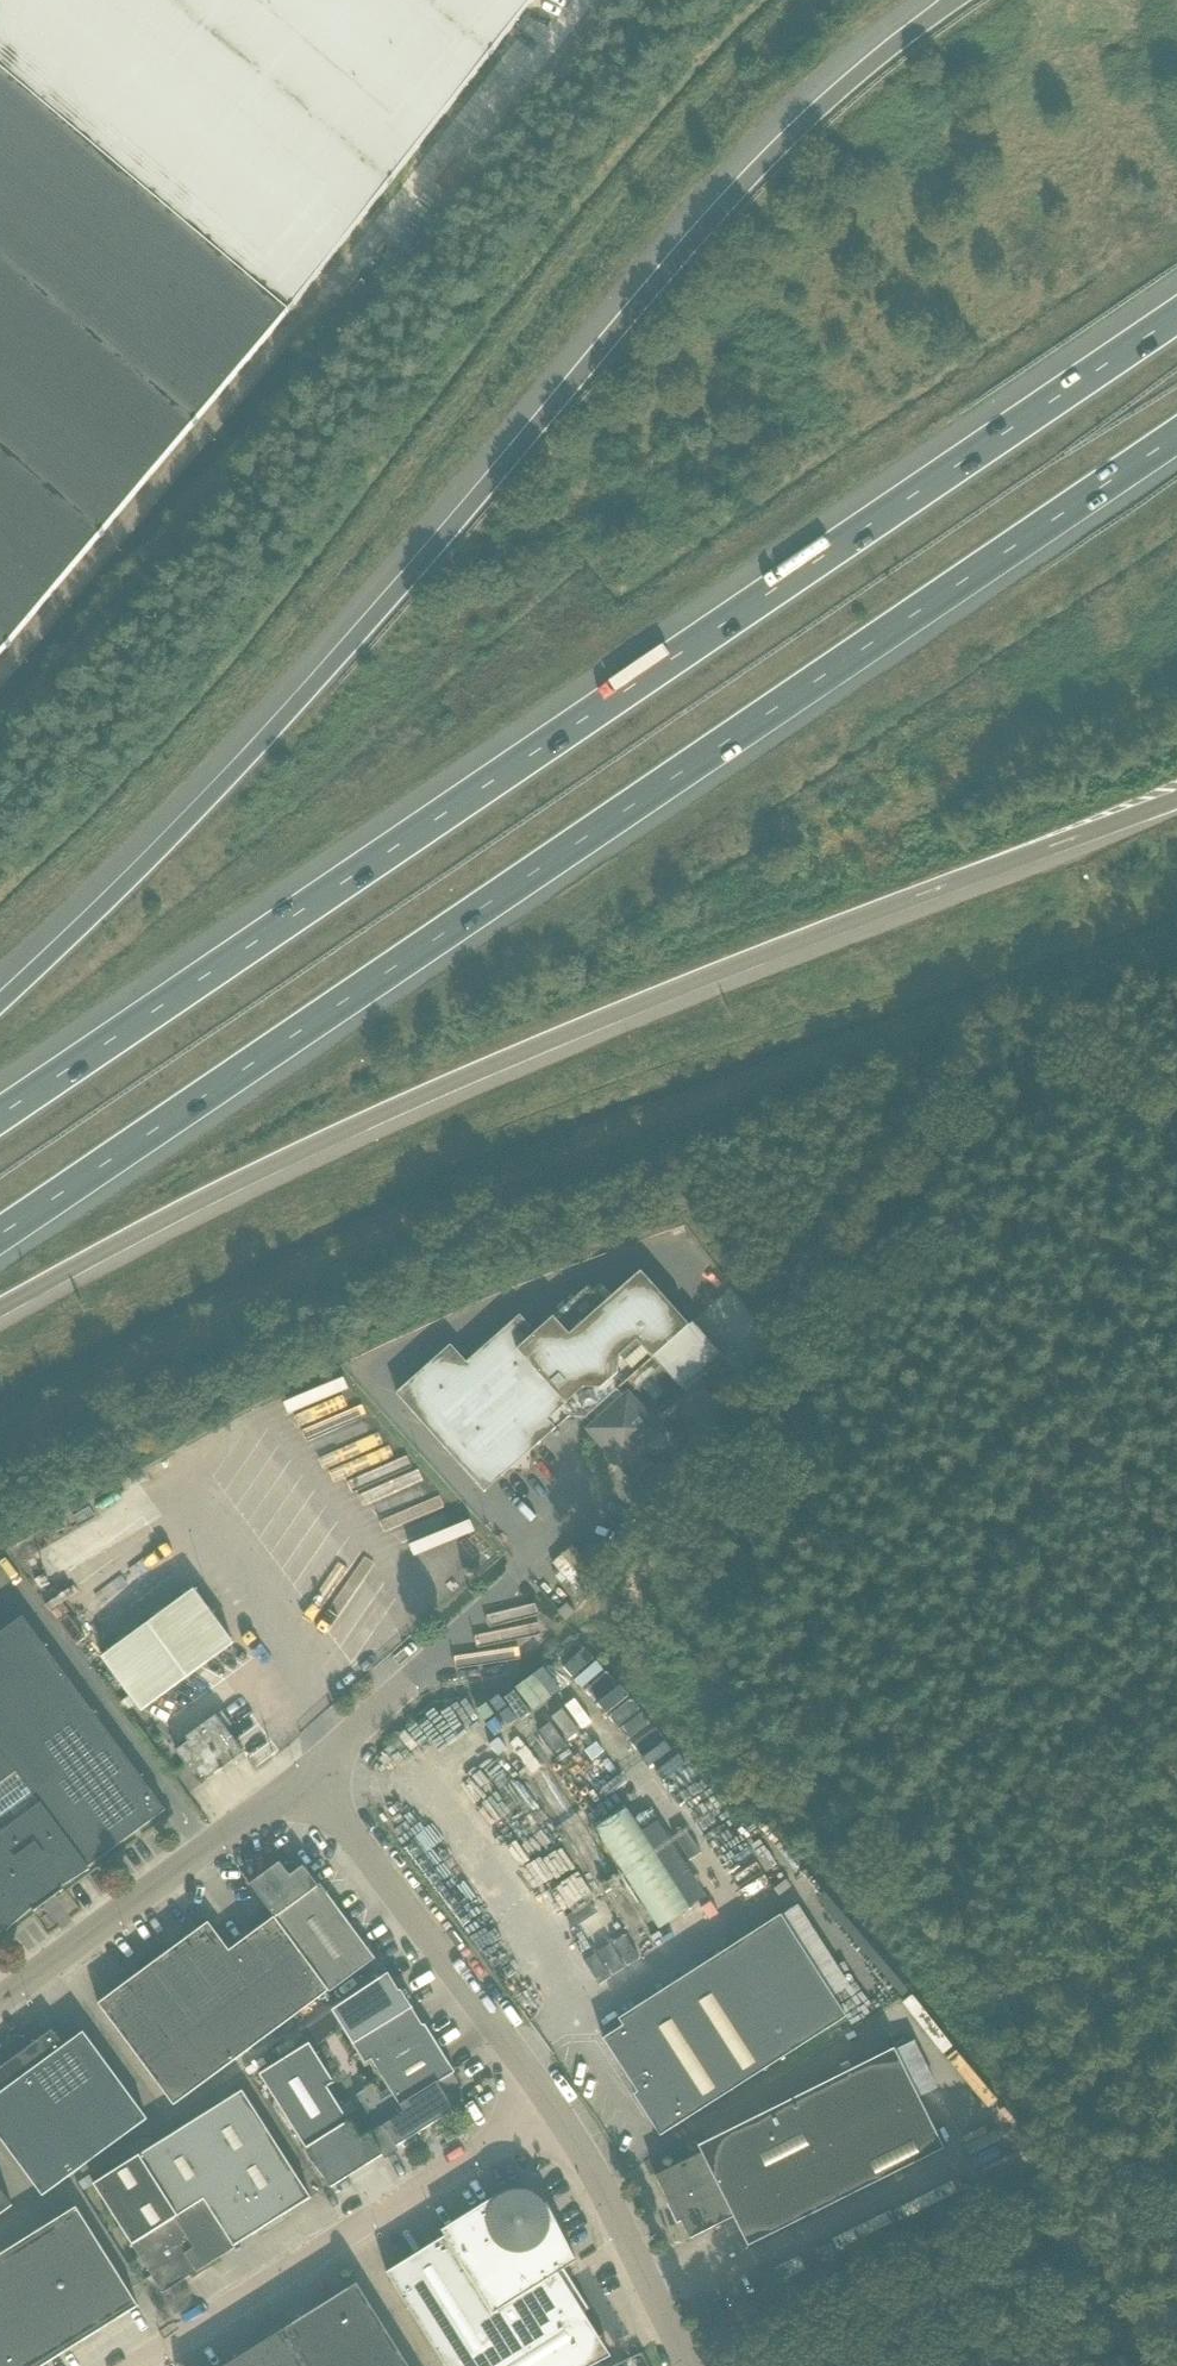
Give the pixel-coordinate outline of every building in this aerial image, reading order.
[(289,313),(533,0),(1,0),(0,5),(0,656),(289,313)] [(653,1358),(661,1367),(685,1393),(724,1358),(693,1322),(689,1326),(641,1272),(605,1303),(589,1286),(536,1333),(520,1315),(467,1363),(451,1345),(396,1393),(484,1492),(569,1417),(585,1418),(585,1417),(592,1411),(590,1409),(593,1406),(595,1408),(606,1399),(598,1390),(644,1349),(653,1358)] [(629,1395),(661,1367),(653,1358),(644,1349),(598,1390),(606,1399),(595,1408),(593,1406),(590,1409),(592,1411),(585,1417),(585,1418),(592,1426),(588,1430),(621,1467),(645,1445),(646,1446),(648,1447),(650,1448),(652,1448),(653,1448),(655,1448),(657,1447),(658,1446),(659,1445),(660,1444),(661,1442),(662,1441),(662,1439),(662,1438),(662,1437),(662,1436),(661,1433),(660,1432),(661,1431),(629,1395)] [(453,1559),(417,1592),(430,1607),(467,1574),(453,1559)] [(136,1703),(141,1711),(233,1643),(193,1590),(102,1657),(130,1696),(136,1703)] [(566,1603),(558,1610),(565,1620),(574,1612),(566,1603)] [(35,1907),(58,1890),(60,1893),(64,1891),(61,1887),(165,1810),(37,1636),(0,1663),(0,1784),(17,1772),(40,1803),(0,1833),(0,1933),(32,1909),(34,1912),(37,1910),(35,1907)] [(130,1696),(118,1705),(123,1712),(136,1703),(130,1696)] [(226,1730),(232,1725),(222,1711),(186,1738),(189,1742),(176,1751),(194,1775),(197,1773),(201,1778),(204,1776),(207,1780),(243,1753),(226,1730)] [(658,1928),(690,1907),(626,1808),(594,1829),(658,1928)] [(249,1885),(274,1918),(329,1992),(329,1993),(375,1959),(320,1884),(318,1886),(303,1866),(300,1869),(297,1864),(287,1863),(283,1866),(280,1862),(249,1885)] [(623,2026),(603,2039),(637,2093),(633,2095),(660,2137),(846,2017),(781,1915),(618,2019),(623,2026)] [(329,1992),(274,1918),(229,1951),(208,1923),(98,2004),(112,2023),(173,2107),(329,1992)] [(388,1974),(332,2011),(365,2064),(371,2060),(392,2093),(380,2101),(371,2086),(356,2095),(378,2130),(370,2135),(382,2154),(395,2145),(396,2147),(455,2110),(453,2107),(461,2102),(462,2092),(456,2083),(455,2083),(450,2075),(455,2073),(425,2025),(424,2026),(412,2007),(410,2008),(400,1990),(398,1991),(388,1974)] [(26,2037),(13,2047),(95,2158),(147,2119),(83,2032),(64,2046),(52,2030),(32,2045),(26,2037)] [(382,2155),(382,2154),(370,2135),(360,2141),(326,2088),(333,2083),(308,2044),(258,2076),(306,2150),(307,2149),(331,2188),(382,2155)] [(95,2158),(13,2047),(0,2056),(6,2064),(0,2069),(0,2138),(43,2196),(95,2158)] [(655,2176),(669,2204),(672,2203),(690,2239),(733,2217),(748,2247),(944,2149),(894,2049),(698,2146),(702,2153),(655,2176)] [(235,2248),(234,2246),(311,2198),(243,2090),(94,2184),(163,2293),(196,2272),(198,2275),(213,2266),(211,2263),(235,2248)] [(89,2176),(79,2183),(84,2190),(94,2184),(89,2176)] [(12,2206),(0,2189),(0,2215),(12,2206)] [(387,2273),(445,2365),(596,2365),(611,2357),(558,2273),(576,2261),(548,2205),(546,2203),(533,2194),(530,2193),(520,2191),(518,2191),(502,2193),(441,2231),(445,2237),(387,2273)] [(126,2286),(76,2207),(0,2255),(0,2365),(43,2365),(138,2306),(126,2286)] [(357,2284),(225,2365),(408,2365),(357,2284)]
